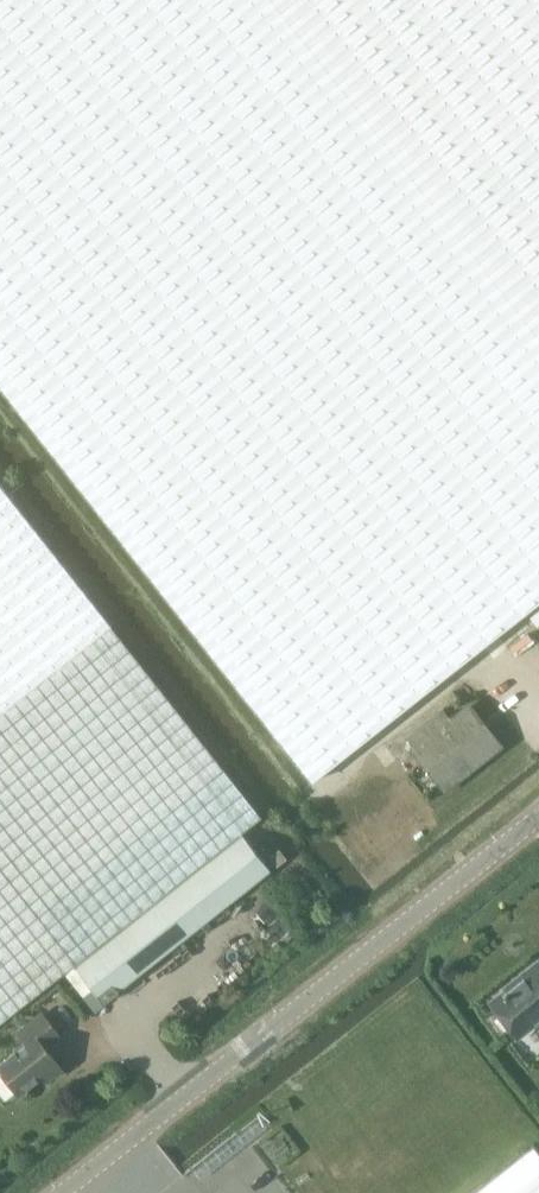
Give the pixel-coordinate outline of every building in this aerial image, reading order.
[(314,781),(538,603),(538,336),(442,213),(439,215),(411,180),(410,180),(268,0),(0,0),(0,389),(314,781)] [(410,180),(411,180),(439,215),(442,213),(538,336),(538,0),(268,0),(410,180)] [(76,965),(105,1003),(272,871),(241,832),(262,816),(0,481),(0,1025),(76,965)] [(417,750),(445,786),(498,745),(469,709),(417,750)] [(272,856),(279,865),(288,859),(281,850),(272,856)] [(538,962),(507,986),(506,990),(492,1002),(499,1011),(495,1014),(495,1019),(502,1028),(507,1029),(511,1026),(518,1035),(538,1019),(538,964),(538,962)] [(60,1035),(42,1013),(18,1032),(26,1042),(0,1063),(0,1068),(19,1093),(43,1075),(47,1080),(61,1068),(45,1047),(60,1035)] [(534,1143),(471,1192),(538,1192),(538,1150),(534,1143)]
